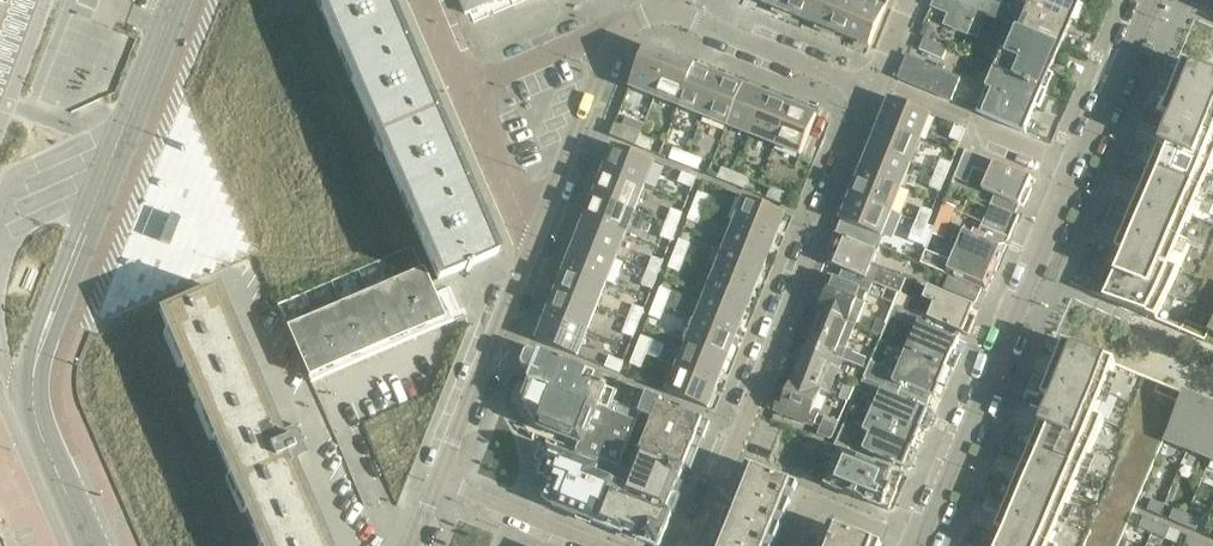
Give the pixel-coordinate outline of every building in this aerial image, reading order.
[(381,0),(316,0),(345,69),(400,44),(381,0)] [(494,0),(460,0),(465,12),(494,0)] [(787,0),(762,0),(761,2),(783,10),(787,0)] [(783,10),(805,19),(812,0),(787,0),(783,10)] [(805,19),(826,28),(838,0),(812,0),(805,19)] [(863,0),(838,0),(826,28),(848,37),(863,0)] [(870,0),(863,0),(848,37),(870,45),(885,6),(870,0)] [(953,0),(934,0),(931,6),(948,13),(943,24),(967,35),(968,33),(977,38),(984,22),(975,18),(978,11),(986,15),(993,17),(953,0)] [(993,17),(1001,20),(1006,10),(991,4),(992,1),(991,0),(953,0),(993,17)] [(1084,5),(1072,0),(1024,0),(1023,2),(1029,5),(1019,28),(1061,46),(1072,21),(1076,23),(1084,5)] [(924,36),(923,38),(947,48),(947,47),(928,38),(932,29),(923,25),(919,34),(924,36)] [(94,41),(120,49),(124,35),(98,28),(94,41)] [(994,68),(1046,91),(1054,75),(1049,72),(1061,46),(1019,28),(1009,53),(1003,50),(994,68)] [(947,48),(923,38),(919,49),(942,59),(947,48)] [(376,139),(430,114),(400,44),(345,69),(376,139)] [(654,96),(670,56),(646,46),(630,86),(654,96)] [(654,96),(679,105),(695,65),(670,56),(654,96)] [(950,101),(959,79),(906,56),(898,78),(950,101)] [(1184,62),(1173,88),(1212,106),(1212,75),(1184,62)] [(719,75),(695,65),(679,105),(703,115),(719,75)] [(1039,108),(1046,91),(994,68),(986,87),(993,90),(982,114),(1024,133),(1025,130),(1024,129),(1034,106),(1039,108)] [(743,85),(719,75),(703,115),(727,125),(743,85)] [(743,85),(727,125),(752,135),(768,95),(743,85)] [(1173,88),(1162,113),(1212,135),(1212,106),(1173,88)] [(792,104),(768,95),(752,135),(776,144),(792,104)] [(881,122),(921,138),(931,113),(890,97),(881,122)] [(817,114),(792,104),(776,144),(801,154),(817,114)] [(1211,164),(1212,160),(1212,135),(1162,113),(1171,117),(1160,142),(1211,164)] [(430,114),(376,139),(407,211),(460,185),(430,114)] [(610,135),(635,145),(640,133),(644,123),(626,116),(622,125),(615,123),(610,135)] [(921,138),(881,122),(871,146),(911,163),(921,138)] [(956,124),(950,138),(960,142),(966,128),(956,124)] [(640,133),(635,145),(650,151),(654,138),(640,133)] [(1201,189),(1211,164),(1160,142),(1149,167),(1201,189)] [(604,169),(645,185),(654,161),(614,146),(604,169)] [(911,163),(871,146),(861,171),(901,187),(911,163)] [(674,149),(669,159),(698,170),(701,160),(674,149)] [(995,194),(1019,204),(1020,202),(1025,204),(1031,191),(1027,188),(1031,178),(966,150),(955,177),(967,182),(971,171),(977,173),(979,168),(983,170),(983,172),(988,174),(982,189),(995,194)] [(937,173),(946,177),(952,163),(942,159),(937,173)] [(1212,320),(1212,160),(1211,164),(1201,189),(1190,214),(1179,239),(1169,264),(1178,267),(1178,269),(1167,294),(1155,319),(1205,340),(1212,320)] [(1139,192),(1190,214),(1201,189),(1149,167),(1139,192)] [(722,168),(718,178),(746,189),(750,179),(722,168)] [(635,209),(645,185),(604,169),(595,194),(635,209)] [(696,177),(682,171),(678,181),(692,187),(696,177)] [(901,187),(861,171),(851,196),(891,212),(901,187)] [(941,191),(946,177),(937,173),(931,187),(941,191)] [(491,256),(460,185),(407,211),(436,279),(464,268),(465,271),(468,269),(468,266),(491,256)] [(771,188),(767,197),(781,203),(785,193),(771,188)] [(698,191),(693,205),(703,209),(708,195),(698,191)] [(1179,239),(1190,214),(1139,192),(1128,218),(1179,239)] [(635,209),(595,194),(585,218),(625,234),(635,209)] [(1019,205),(1019,204),(995,194),(980,227),(1007,238),(1017,215),(1014,213),(1018,205),(1019,205)] [(881,236),(891,212),(851,196),(841,220),(881,236)] [(735,222),(775,238),(786,213),(745,198),(735,222)] [(140,264),(190,248),(175,202),(125,218),(140,264)] [(955,206),(944,202),(932,233),(943,238),(955,206)] [(703,209),(693,205),(687,219),(697,223),(703,209)] [(663,220),(677,226),(682,213),(668,207),(663,220)] [(917,222),(927,226),(933,211),(923,208),(917,222)] [(625,234),(585,218),(575,242),(616,258),(625,234)] [(1117,243),(1178,269),(1178,267),(1169,264),(1179,239),(1128,218),(1117,243)] [(671,241),(677,226),(663,220),(657,235),(671,241)] [(775,238),(735,222),(726,246),(766,262),(775,238)] [(922,239),(927,226),(917,222),(912,236),(922,239)] [(900,294),(906,279),(907,279),(871,264),(879,245),(838,227),(828,252),(834,254),(830,264),(837,267),(900,294)] [(956,251),(996,268),(1006,245),(966,228),(956,251)] [(679,239),(674,254),(684,258),(689,243),(679,239)] [(566,267),(606,283),(616,258),(575,242),(566,267)] [(1178,269),(1117,243),(1116,246),(1125,250),(1115,272),(1167,294),(1178,269)] [(766,262),(726,246),(716,270),(756,286),(766,262)] [(986,291),(996,268),(956,251),(951,262),(925,251),(921,263),(949,275),(981,289),(986,291)] [(684,258),(674,254),(668,267),(678,271),(684,258)] [(643,269),(658,275),(663,261),(649,255),(643,269)] [(596,307),(606,283),(566,267),(556,291),(596,307)] [(823,310),(856,324),(865,302),(863,301),(867,292),(872,294),(876,284),(837,267),(833,278),(828,276),(823,286),(827,288),(819,308),(823,310)] [(433,293),(422,268),(286,326),(309,381),(428,330),(461,316),(449,286),(433,293)] [(652,289),(658,275),(643,269),(638,283),(652,289)] [(706,295),(746,311),(756,286),(716,270),(706,295)] [(1167,294),(1115,272),(1105,297),(1155,319),(1167,294)] [(976,302),(981,289),(949,275),(943,288),(976,302)] [(661,287),(655,302),(664,306),(670,291),(661,287)] [(917,314),(921,316),(968,336),(975,318),(970,316),(974,307),(929,287),(917,314)] [(304,447),(295,426),(296,425),(295,423),(275,431),(214,288),(159,311),(230,477),(238,494),(260,545),(324,545),(309,510),(288,461),(306,452),(304,447)] [(546,315),(587,331),(596,307),(556,291),(546,315)] [(896,304),(907,308),(912,296),(901,292),(896,304)] [(737,335),(746,311),(706,295),(696,319),(737,335)] [(664,306),(655,302),(649,315),(659,319),(664,306)] [(624,318),(638,324),(644,309),(630,303),(624,318)] [(916,326),(919,321),(921,316),(917,314),(896,305),(891,315),(916,326)] [(848,361),(852,349),(846,347),(856,324),(823,310),(809,346),(841,359),(848,361)] [(577,356),(587,331),(546,315),(537,340),(577,356)] [(633,337),(638,324),(624,318),(619,331),(633,337)] [(687,343),(727,359),(737,335),(696,319),(687,343)] [(1212,334),(1212,320),(1205,340),(1206,341),(1210,333),(1212,334)] [(919,321),(916,326),(905,352),(952,372),(960,354),(953,351),(958,340),(931,330),(933,327),(919,321)] [(641,335),(635,351),(645,355),(651,339),(641,335)] [(717,383),(727,359),(687,343),(677,367),(717,383)] [(1064,343),(1052,369),(1103,391),(1115,365),(1064,343)] [(795,381),(820,391),(825,393),(835,367),(838,368),(841,359),(809,346),(795,381)] [(636,421),(639,412),(612,402),(616,391),(592,381),(586,384),(582,382),(587,369),(541,350),(540,351),(531,348),(525,350),(520,363),(522,368),(531,372),(529,379),(636,421)] [(852,350),(848,361),(862,367),(866,356),(852,350)] [(645,355),(635,351),(630,363),(640,367),(645,355)] [(945,389),(952,372),(905,352),(893,381),(902,384),(907,386),(908,385),(934,396),(938,386),(945,389)] [(609,357),(605,366),(619,372),(623,362),(609,357)] [(871,363),(865,377),(891,388),(893,381),(888,379),(891,371),(871,363)] [(1059,520),(1049,544),(1054,545),(1116,545),(1130,514),(1181,393),(1115,365),(1103,391),(1093,415),(1102,418),(1102,419),(1091,444),(1080,469),(1070,495),(1059,520)] [(708,408),(717,383),(677,367),(667,392),(708,408)] [(1093,415),(1103,391),(1052,369),(1042,393),(1102,419),(1102,418),(1093,415)] [(891,388),(865,377),(858,390),(878,398),(875,406),(870,419),(916,439),(920,429),(924,431),(927,430),(933,416),(931,412),(889,393),(891,388)] [(624,449),(636,421),(529,379),(521,399),(526,405),(535,420),(540,428),(579,443),(576,450),(618,466),(624,449)] [(811,412),(820,391),(795,381),(791,379),(783,400),(778,399),(774,408),(777,409),(774,415),(782,419),(785,413),(813,424),(817,415),(811,412)] [(845,382),(839,398),(847,401),(854,386),(845,382)] [(647,393),(639,412),(639,413),(653,419),(651,423),(701,443),(710,422),(660,402),(662,399),(647,393)] [(1102,419),(1042,393),(1042,394),(1051,397),(1040,422),(1091,444),(1102,419)] [(1186,449),(1206,402),(1184,393),(1164,439),(1186,449)] [(1206,402),(1186,449),(1209,458),(1212,449),(1212,405),(1206,402)] [(824,416),(817,434),(828,438),(832,437),(838,422),(824,416)] [(911,449),(916,439),(870,419),(864,431),(870,433),(863,450),(907,469),(911,468),(916,454),(915,451),(911,449)] [(1029,448),(1080,469),(1091,444),(1040,422),(1029,448)] [(691,468),(701,443),(651,423),(641,449),(684,465),(691,468)] [(856,429),(844,424),(834,445),(846,450),(856,429)] [(827,469),(821,483),(879,507),(880,506),(889,510),(897,490),(896,489),(902,475),(832,446),(828,455),(837,459),(832,471),(827,469)] [(551,506),(595,523),(612,479),(595,472),(597,467),(547,447),(541,463),(548,466),(544,477),(549,480),(543,494),(543,496),(543,497),(544,498),(544,500),(546,501),(551,504),(551,506)] [(640,448),(626,484),(622,492),(624,496),(627,494),(670,512),(673,511),(679,496),(677,493),(673,490),(677,480),(678,480),(684,465),(641,449),(640,448)] [(1070,495),(1080,469),(1029,448),(1018,473),(1070,495)] [(722,545),(766,545),(792,482),(754,467),(722,545)] [(1059,520),(1070,495),(1018,473),(1008,498),(1059,520)] [(671,513),(670,512),(627,494),(624,496),(622,492),(626,484),(612,479),(595,523),(655,545),(656,545),(658,545),(659,545),(660,544),(660,543),(668,524),(667,523),(671,513)] [(1059,520),(1008,498),(997,523),(1050,545),(1054,545),(1049,544),(1059,520)] [(1151,499),(1147,510),(1160,515),(1164,504),(1151,499)] [(1181,524),(1185,513),(1173,508),(1169,519),(1181,524)] [(1200,519),(1185,513),(1181,524),(1195,530),(1200,519)] [(1149,532),(1154,521),(1143,516),(1139,527),(1149,532)] [(1170,527),(1154,521),(1149,532),(1165,538),(1170,527)] [(997,523),(996,526),(1004,530),(997,545),(1050,545),(997,523)] [(830,545),(874,545),(875,543),(838,528),(830,545)] [(1200,540),(1188,535),(1184,545),(1197,545),(1200,540)]
